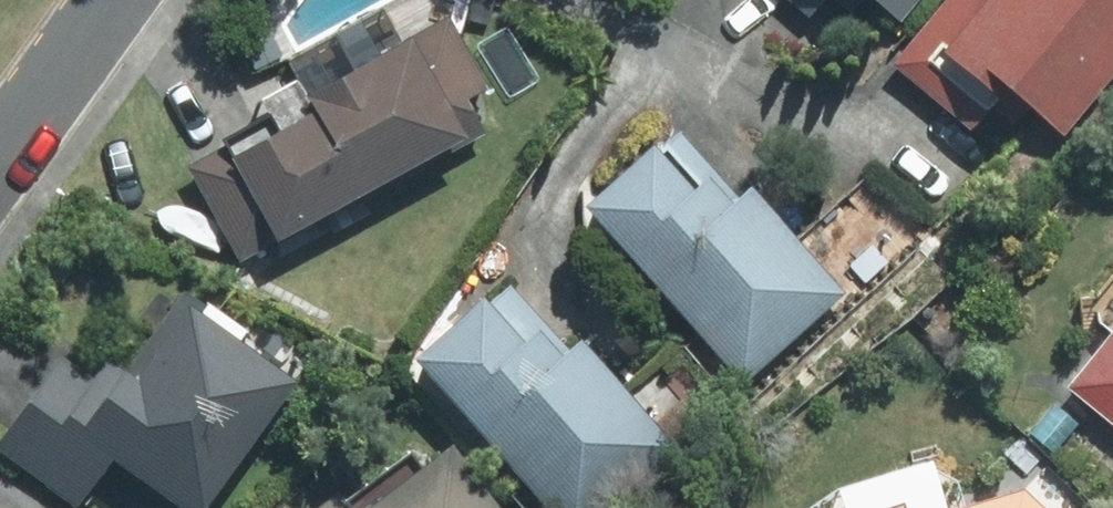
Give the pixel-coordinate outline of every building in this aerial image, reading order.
[(808,17),(822,0),(786,0),(808,17)] [(895,32),(920,0),(855,0),(895,32)] [(1112,79),(1112,0),(936,0),(882,65),(969,137),(1004,95),(1061,142),(1112,79)] [(449,118),(485,99),(443,20),(188,157),(246,264),(465,147),(449,118)] [(747,192),(738,200),(672,130),(581,216),(745,390),(836,304),(845,295),(747,192)] [(575,338),(560,351),(498,285),(410,368),(542,507),(607,507),(674,445),(575,338)] [(288,387),(175,307),(118,388),(65,350),(0,441),(0,458),(71,507),(74,507),(104,466),(163,507),(201,507),(288,387)] [(1065,392),(1112,429),(1112,330),(1065,392)] [(446,447),(365,507),(492,507),(446,447)] [(926,467),(827,498),(830,507),(939,507),(926,467)] [(1016,488),(952,507),(1038,507),(1016,488)] [(330,497),(315,507),(339,507),(330,497)]
